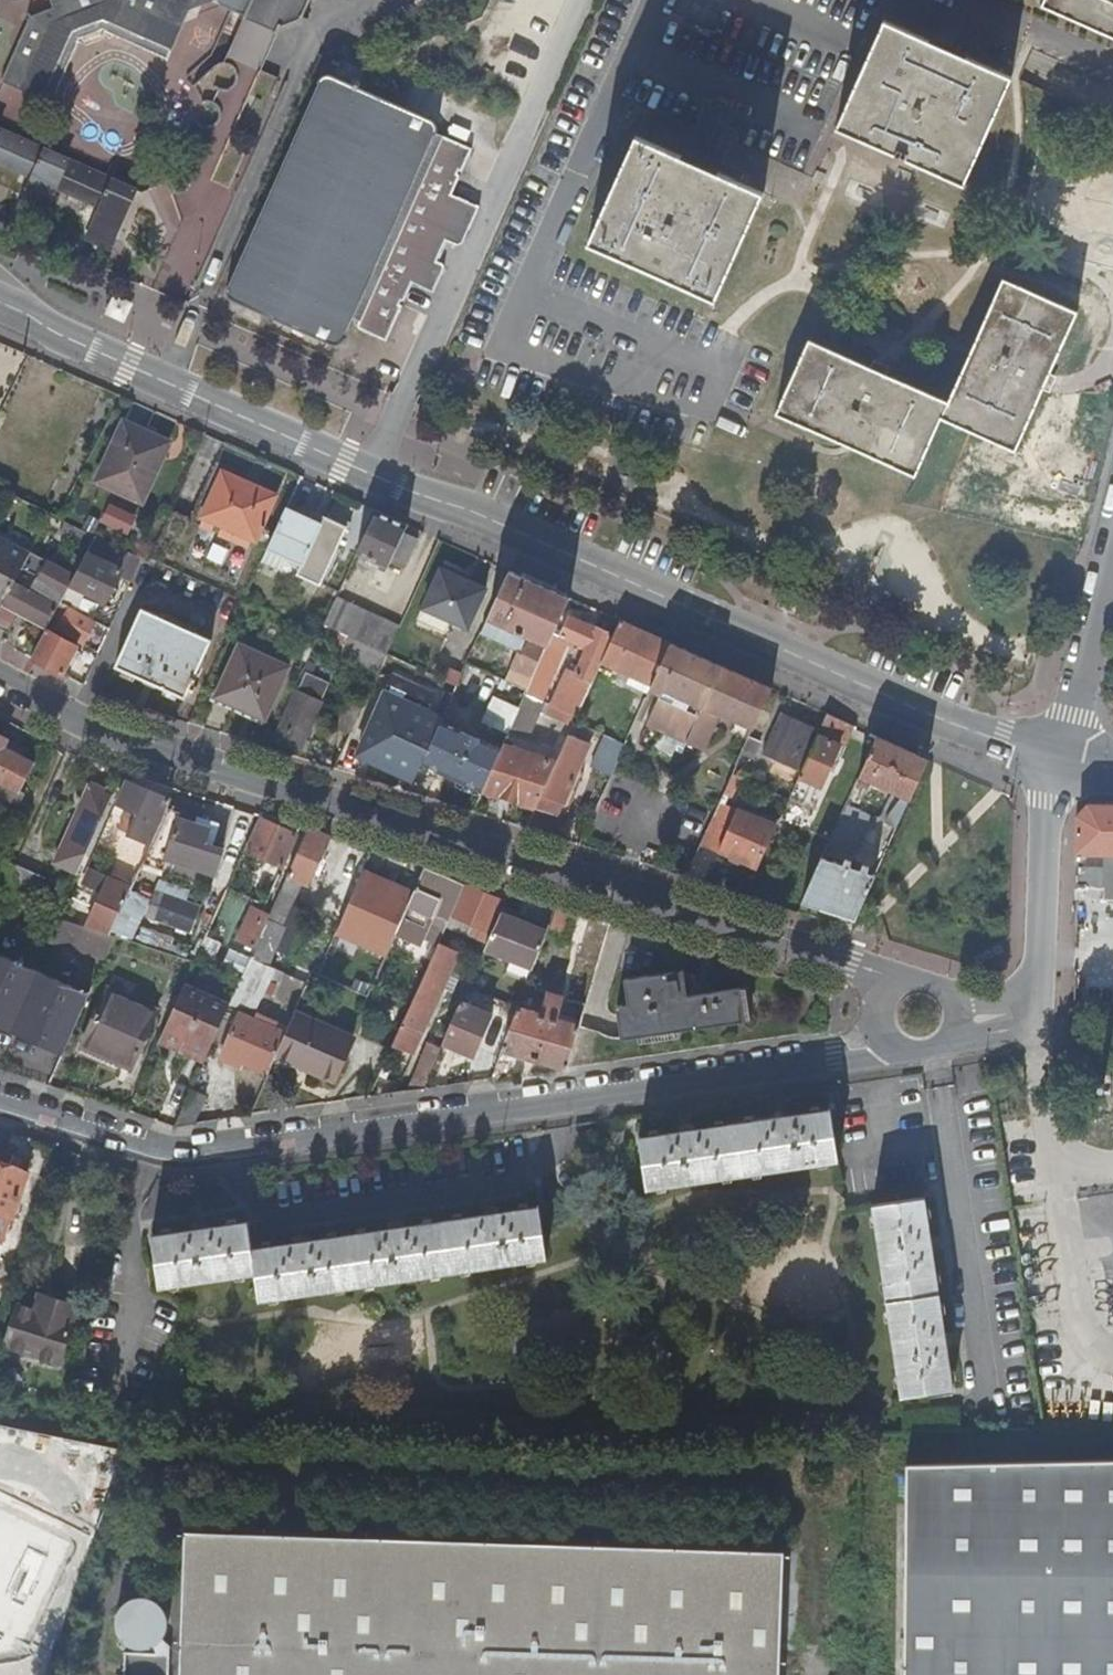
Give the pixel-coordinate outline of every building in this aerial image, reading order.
[(56,10),(35,19),(4,85),(53,106),(83,40),(105,32),(169,61),(192,11),(197,0),(52,0),(56,10)] [(222,3),(220,0),(197,0),(192,11),(222,3)] [(222,3),(224,10),(248,21),(283,36),(286,30),(304,25),(306,22),(316,0),(220,0),(222,3)] [(1041,9),(1112,41),(1112,0),(1045,0),(1041,9)] [(283,36),(248,21),(229,60),(265,76),(283,36)] [(1011,82),(886,26),(838,132),(964,187),(1011,82)] [(265,76),(229,60),(226,67),(262,83),(265,76)] [(445,195),(465,150),(436,136),(436,130),(435,126),(433,123),(332,77),(327,77),(323,79),(319,84),(239,264),(226,292),(226,295),(227,299),(230,302),(329,348),(334,349),(339,347),(343,344),(346,340),(354,321),(360,324),(358,330),(386,342),(412,286),(432,295),(441,274),(439,267),(435,263),(428,260),(436,240),(443,243),(448,244),(455,244),(471,207),(445,195)] [(36,183),(22,214),(45,224),(59,193),(104,213),(90,243),(113,254),(141,194),(126,187),(131,176),(114,168),(108,179),(55,156),(60,146),(41,137),(36,147),(0,132),(0,167),(36,183)] [(761,196),(636,142),(589,248),(714,302),(761,196)] [(910,179),(898,174),(892,188),(903,193),(910,179)] [(826,180),(816,176),(812,185),(821,189),(826,180)] [(970,354),(947,405),(809,344),(777,416),(848,448),(915,478),(941,419),(1013,451),(1043,384),(1074,315),(1002,282),(970,354)] [(169,444),(124,421),(97,480),(141,502),(169,444)] [(190,524),(172,516),(152,559),(243,603),(267,553),(274,538),(261,532),(287,476),(225,448),(190,524)] [(102,523),(133,532),(139,512),(108,503),(102,523)] [(307,524),(285,514),(274,538),(267,553),(303,570),(302,575),(320,584),(345,531),(312,515),(307,524)] [(375,515),(355,559),(385,572),(388,566),(402,573),(415,543),(401,537),(405,529),(375,515)] [(2,610),(17,583),(24,570),(33,552),(0,535),(0,609),(2,610)] [(77,575),(71,587),(81,592),(105,604),(118,578),(130,584),(141,559),(130,554),(96,538),(77,575)] [(39,578),(48,560),(49,559),(34,551),(33,552),(24,570),(39,578)] [(2,610),(47,633),(50,627),(71,587),(77,575),(48,560),(39,578),(32,591),(17,583),(2,610)] [(458,577),(442,570),(417,625),(443,637),(449,626),(467,633),(485,594),(456,581),(458,577)] [(508,576),(481,637),(519,654),(506,685),(525,694),(538,668),(540,669),(547,654),(570,604),(508,576)] [(94,624),(71,612),(81,592),(71,587),(50,627),(84,645),(94,624)] [(399,631),(336,601),(320,636),(343,647),(339,656),(379,674),(384,665),(386,659),(399,631)] [(9,632),(17,620),(1,612),(0,615),(0,628),(9,632)] [(157,619),(143,612),(116,668),(185,701),(212,645),(193,636),(190,641),(155,624),(157,619)] [(601,669),(613,641),(570,622),(561,642),(587,654),(575,679),(569,676),(553,710),(577,720),(601,669)] [(613,641),(601,669),(650,691),(670,648),(620,626),(613,641)] [(70,645),(47,633),(32,662),(64,678),(73,660),(65,655),(70,645)] [(290,671),(239,647),(214,700),(265,724),(290,671)] [(650,691),(649,694),(659,699),(645,730),(703,757),(720,720),(751,734),(770,693),(670,648),(650,691)] [(559,660),(547,654),(540,669),(552,674),(559,660)] [(409,678),(445,694),(449,684),(414,668),(409,678)] [(526,699),(537,705),(552,674),(540,669),(526,699)] [(330,689),(306,678),(277,744),(301,754),(330,689)] [(501,754),(483,795),(535,812),(556,767),(528,756),(545,719),(549,710),(537,705),(526,699),(501,754)] [(360,709),(346,703),(333,729),(348,736),(360,709)] [(412,725),(365,705),(359,719),(374,726),(370,736),(405,752),(412,735),(422,740),(428,727),(414,720),(412,725)] [(545,719),(572,731),(575,726),(577,720),(553,710),(550,708),(549,710),(545,719)] [(359,719),(345,749),(416,779),(422,766),(440,727),(430,723),(428,727),(422,740),(412,735),(405,752),(370,736),(374,726),(359,719)] [(827,719),(789,801),(801,806),(809,788),(819,792),(847,728),(827,719)] [(813,740),(778,723),(760,761),(796,777),(813,740)] [(422,766),(483,795),(501,754),(440,726),(440,727),(422,766)] [(594,753),(598,754),(617,763),(624,749),(575,726),(572,731),(568,740),(594,753)] [(594,753),(568,740),(556,767),(535,812),(526,832),(548,839),(587,756),(592,758),(594,753)] [(875,740),(858,779),(902,800),(888,818),(878,839),(890,845),(926,763),(875,740)] [(0,742),(0,800),(20,810),(25,800),(20,797),(34,770),(2,752),(5,745),(0,742)] [(755,751),(746,747),(731,779),(755,789),(762,774),(747,768),(755,751)] [(755,789),(731,779),(725,793),(748,804),(755,789)] [(169,807),(171,802),(126,781),(116,803),(128,808),(118,828),(140,838),(130,860),(126,858),(121,868),(137,876),(156,834),(169,807)] [(78,873),(112,799),(90,789),(56,863),(78,873)] [(775,831),(719,806),(702,844),(758,870),(775,831)] [(181,811),(169,807),(156,834),(163,837),(157,855),(215,875),(223,852),(205,846),(210,831),(178,822),(181,811)] [(869,819),(845,809),(838,823),(831,840),(828,845),(852,856),(869,819)] [(1073,931),(1112,932),(1112,809),(1087,809),(1077,820),(1076,832),(1073,931)] [(811,831),(831,840),(838,823),(818,814),(811,831)] [(296,838),(259,821),(245,853),(281,869),(296,838)] [(250,961),(269,969),(306,887),(308,888),(328,842),(307,833),(269,918),(255,951),(250,961)] [(0,895),(14,865),(0,858),(0,895)] [(855,924),(875,878),(821,861),(801,906),(855,924)] [(426,870),(403,863),(396,883),(379,923),(385,926),(376,946),(389,952),(395,938),(425,871),(426,870)] [(14,865),(0,895),(0,896),(0,901),(29,910),(43,878),(14,865)] [(425,871),(395,938),(420,949),(436,916),(450,922),(465,889),(425,871)] [(246,877),(236,872),(231,884),(241,888),(246,877)] [(110,936),(132,888),(109,878),(86,928),(95,931),(110,936)] [(202,905),(158,891),(151,914),(195,927),(202,905)] [(498,905),(467,896),(458,924),(479,930),(474,943),(487,948),(493,934),(490,933),(498,905)] [(552,929),(504,910),(493,934),(487,948),(485,952),(511,962),(505,977),(529,985),(548,936),(552,929)] [(255,951),(269,918),(250,911),(236,943),(255,951)] [(54,941),(87,953),(95,931),(86,928),(61,920),(54,941)] [(454,933),(447,930),(439,946),(447,950),(454,933)] [(87,953),(106,959),(116,938),(110,936),(95,931),(87,953)] [(181,943),(155,934),(151,945),(177,954),(181,943)] [(439,946),(393,1046),(412,1054),(457,954),(447,950),(439,946)] [(0,954),(0,1026),(63,1054),(90,993),(0,954)] [(250,961),(231,1004),(258,1017),(273,985),(278,973),(269,969),(250,961)] [(679,975),(623,982),(627,1009),(616,1011),(620,1042),(745,1025),(744,1020),(742,1021),(738,997),(741,997),(740,990),(719,993),(720,996),(686,1000),(682,970),(678,970),(679,975)] [(278,973),(273,985),(280,989),(285,977),(278,973)] [(228,1010),(183,990),(160,1041),(206,1061),(228,1010)] [(157,1014),(107,992),(82,1046),(113,1060),(111,1064),(131,1072),(157,1014)] [(542,1019),(518,1012),(501,1052),(565,1071),(578,1030),(555,1023),(561,1003),(547,1000),(542,1019)] [(446,1040),(442,1049),(473,1062),(491,1019),(461,1006),(446,1040)] [(275,1058),(284,1036),(239,1017),(221,1057),(267,1076),(275,1058)] [(350,1042),(293,1017),(284,1036),(275,1058),(308,1073),(307,1075),(331,1086),(350,1042)] [(442,1049),(446,1040),(438,1037),(433,1049),(428,1047),(407,1095),(422,1093),(442,1049)] [(206,1101),(190,1094),(175,1129),(176,1129),(194,1127),(206,1101)] [(637,1138),(643,1189),(647,1189),(647,1187),(832,1163),(832,1165),(835,1164),(828,1112),(825,1113),(825,1115),(675,1135),(642,1139),(641,1138),(637,1138)] [(2,1239),(9,1219),(11,1219),(25,1175),(0,1167),(0,1239),(2,1239)] [(924,1201),(870,1207),(870,1210),(872,1210),(897,1395),(895,1395),(895,1398),(950,1391),(950,1388),(947,1389),(922,1203),(924,1203),(924,1201)] [(250,1248),(252,1272),(256,1297),(481,1266),(541,1258),(541,1260),(544,1260),(537,1208),(534,1208),(534,1210),(250,1248)] [(252,1272),(250,1248),(246,1223),(153,1236),(153,1234),(149,1234),(157,1287),(160,1287),(160,1284),(252,1272)] [(74,1307),(36,1296),(31,1312),(15,1308),(3,1348),(57,1365),(74,1307)] [(927,1411),(917,1411),(917,1433),(927,1433),(927,1429),(927,1411)] [(892,1470),(890,1674),(1112,1674),(1112,1465),(892,1470)] [(187,1524),(182,1674),(779,1674),(780,1650),(784,1546),(187,1524)] [(156,1586),(148,1584),(144,1585),(140,1586),(133,1590),(127,1596),(123,1603),(123,1617),(125,1623),(130,1628),(136,1633),(146,1635),(154,1635),(162,1632),(169,1627),(173,1620),(175,1611),(174,1603),(171,1597),(165,1590),(156,1586)] [(128,1645),(127,1674),(171,1674),(172,1646),(128,1645)]
